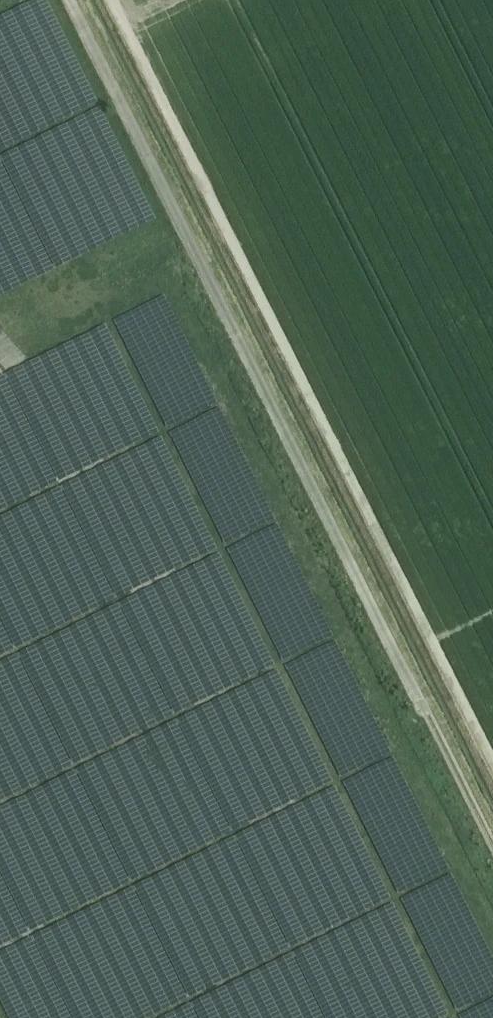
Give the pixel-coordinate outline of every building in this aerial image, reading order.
[(33,753),(47,775),(56,769),(42,748),(33,753)]
